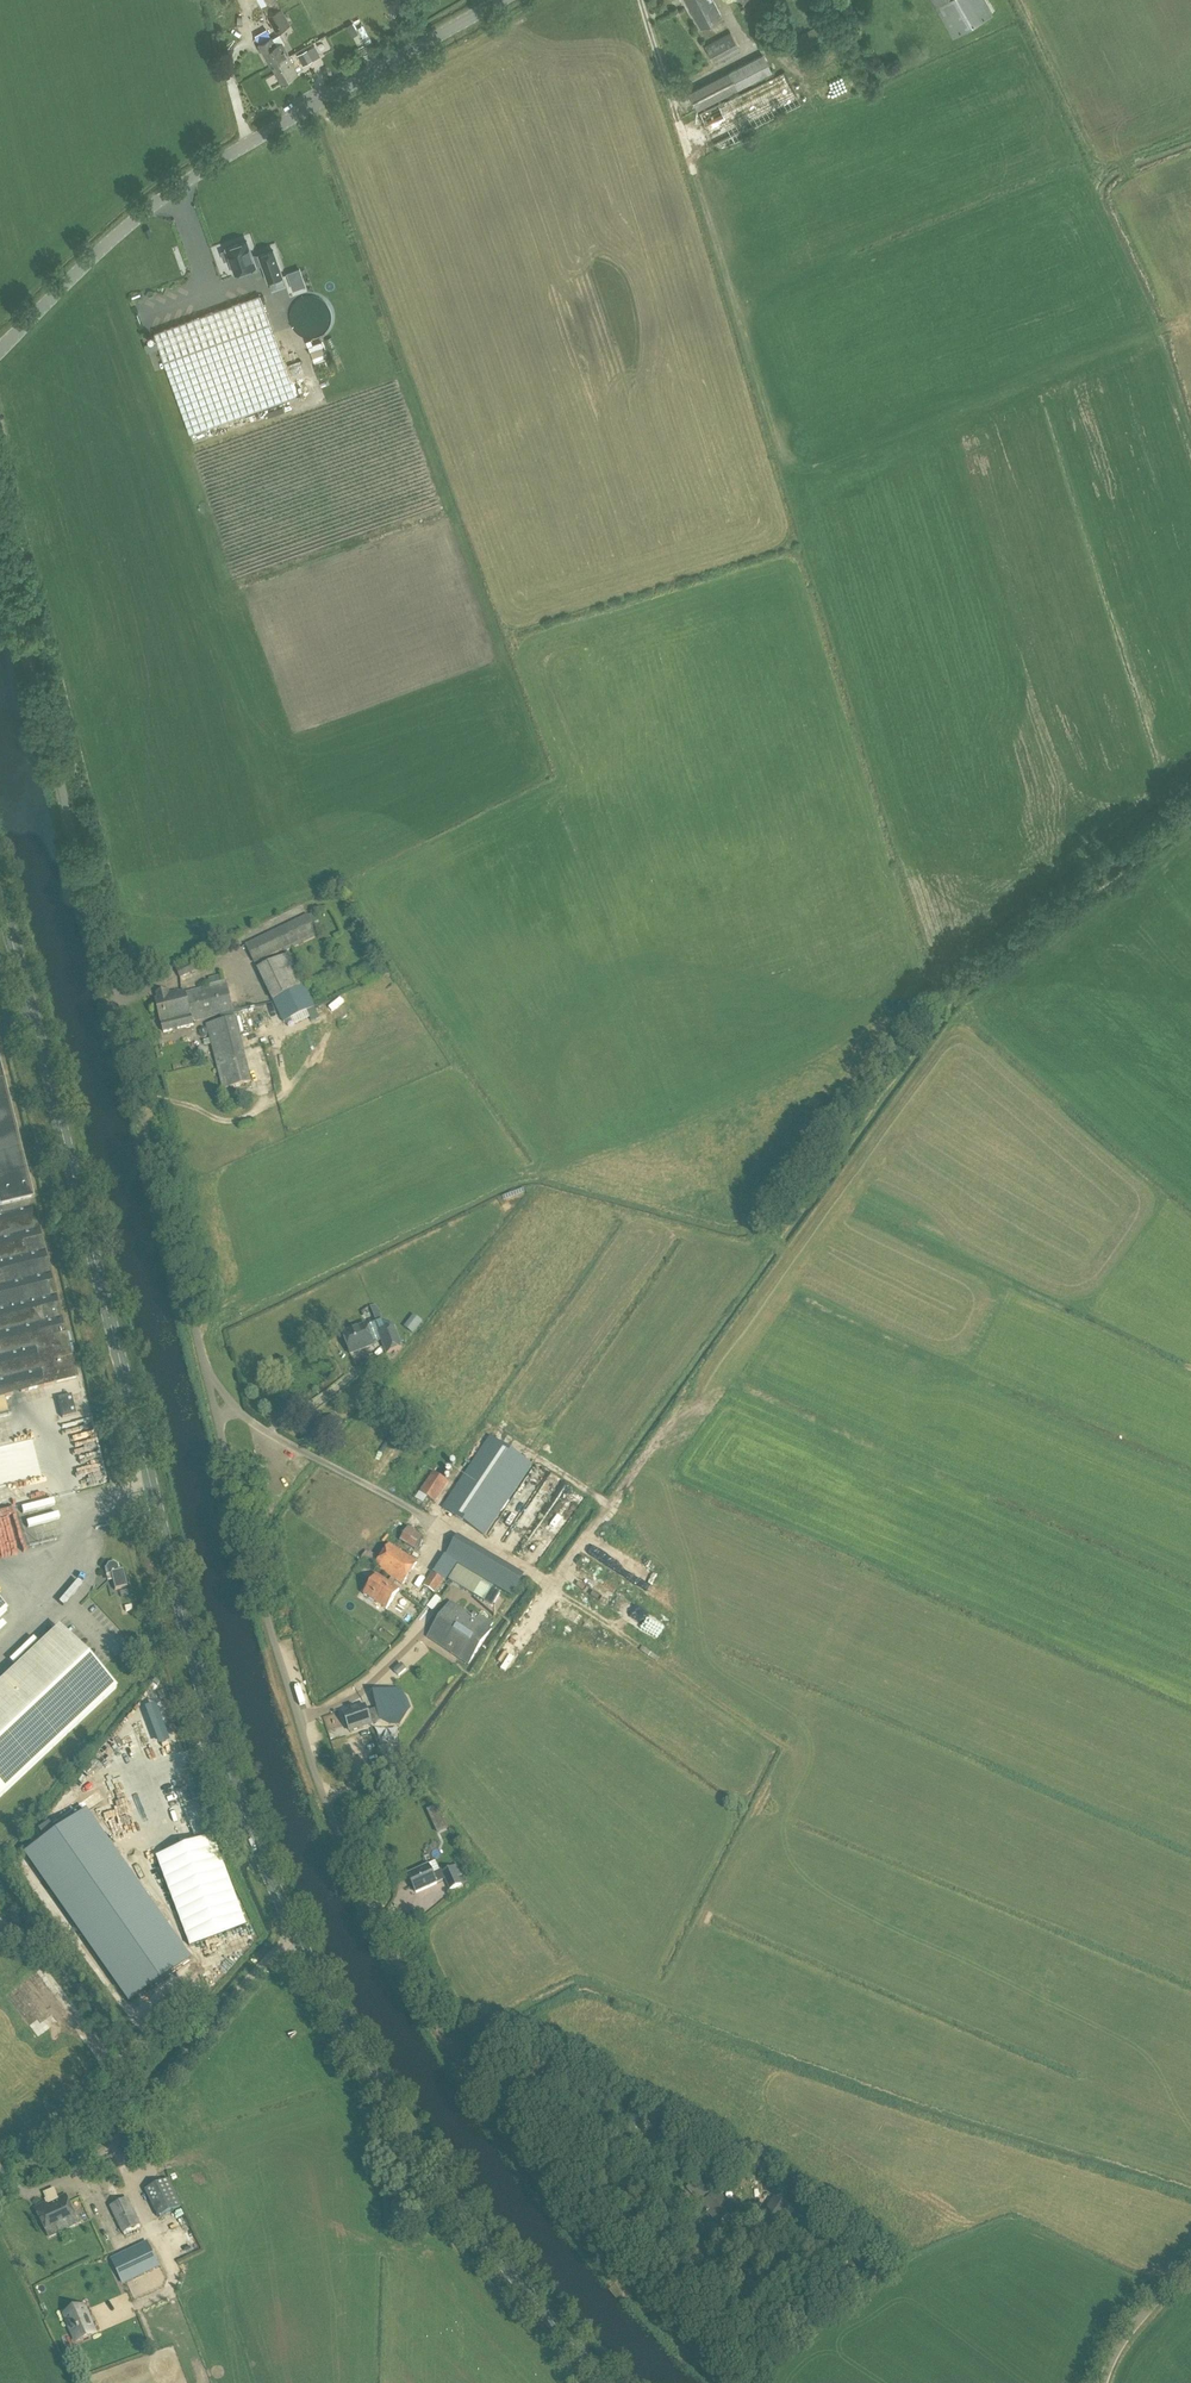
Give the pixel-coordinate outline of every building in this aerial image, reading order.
[(281,9),(277,0),(275,0),(263,7),(268,15),(276,33),(291,24),(282,8),(281,9)] [(701,27),(722,16),(713,0),(686,0),(701,27)] [(985,0),(949,0),(936,8),(953,37),(993,14),(985,0)] [(358,29),(368,47),(374,44),(364,26),(358,29)] [(679,42),(679,28),(671,28),(671,42),(679,42)] [(739,48),(731,32),(705,46),(714,62),(739,48)] [(272,66),(290,56),(283,43),(277,46),(273,37),(259,45),(271,66),(272,66)] [(304,67),(313,62),(307,51),(298,56),(304,67)] [(729,72),(689,92),(698,110),(737,89),(738,90),(773,71),(764,53),(729,72)] [(290,57),(290,56),(272,66),(281,83),(298,74),(289,57),(290,57)] [(772,95),(775,103),(795,94),(792,87),(772,95)] [(248,235),(225,243),(235,272),(258,265),(256,261),(261,259),(267,280),(284,275),(275,244),(258,250),(259,255),(254,256),(248,235)] [(259,294),(153,332),(190,433),(295,395),(259,294)] [(308,349),(312,360),(325,355),(322,344),(308,349)] [(289,951),(318,937),(308,915),(246,944),(255,964),(288,949),(289,951)] [(272,1001),(273,1001),(283,1024),(316,1008),(304,985),(305,985),(289,954),(257,969),(272,1001)] [(176,969),(181,979),(194,972),(191,963),(176,969)] [(158,999),(155,1000),(163,1033),(194,1026),(193,1022),(233,1012),(226,981),(208,985),(209,987),(169,996),(168,991),(157,994),(158,999)] [(235,1018),(207,1025),(207,1027),(209,1035),(215,1058),(223,1090),(225,1089),(251,1083),(243,1051),(235,1018)] [(5,1397),(77,1379),(0,1068),(0,1398),(5,1397)] [(423,1322),(414,1315),(404,1327),(413,1334),(423,1322)] [(366,1326),(343,1335),(350,1355),(374,1346),(366,1326)] [(386,1355),(396,1351),(404,1348),(395,1327),(378,1334),(386,1355)] [(71,1394),(57,1398),(62,1417),(76,1414),(71,1394)] [(5,1397),(0,1398),(0,1414),(9,1412),(5,1397)] [(336,1431),(343,1422),(333,1415),(327,1424),(336,1431)] [(533,1465),(490,1436),(442,1508),(485,1537),(533,1465)] [(433,1472),(420,1492),(437,1503),(449,1483),(433,1472)] [(530,1562),(549,1535),(534,1524),(515,1550),(530,1562)] [(458,1538),(446,1556),(459,1564),(512,1596),(523,1578),(458,1538)] [(418,1563),(389,1544),(374,1567),(403,1585),(418,1563)] [(372,1568),(379,1558),(369,1551),(362,1561),(372,1568)] [(108,1564),(105,1569),(107,1576),(111,1575),(114,1590),(126,1587),(122,1571),(119,1572),(117,1566),(113,1563),(108,1564)] [(449,1581),(484,1602),(493,1588),(458,1566),(449,1581)] [(435,1594),(444,1580),(432,1573),(423,1586),(435,1594)] [(387,1610),(399,1590),(377,1575),(364,1595),(387,1610)] [(18,1613),(42,1591),(37,1585),(13,1608),(18,1613)] [(462,1661),(469,1666),(493,1629),(491,1628),(494,1623),(480,1615),(477,1619),(451,1602),(427,1638),(462,1661)] [(0,1682),(0,1797),(116,1689),(58,1627),(0,1682)] [(399,1676),(406,1669),(402,1664),(394,1671),(399,1676)] [(365,1706),(344,1713),(347,1723),(347,1725),(348,1729),(350,1730),(350,1732),(372,1725),(371,1724),(381,1721),(389,1718),(394,1722),(407,1703),(387,1689),(383,1689),(373,1705),(375,1712),(374,1712),(368,1714),(365,1706)] [(88,1811),(25,1855),(129,2005),(192,1962),(88,1811)] [(428,1865),(408,1874),(416,1893),(437,1884),(445,1880),(442,1873),(441,1870),(440,1871),(432,1874),(428,1865)] [(445,1880),(450,1891),(462,1885),(454,1867),(442,1873),(445,1880)] [(653,2128),(645,2118),(644,2117),(626,2129),(635,2141),(653,2128)] [(732,2209),(731,2208),(734,2205),(730,2201),(729,2202),(718,2191),(724,2185),(708,2168),(687,2187),(703,2203),(700,2206),(717,2223),(732,2209)] [(182,2206),(169,2179),(146,2190),(159,2218),(182,2206)] [(59,2200),(55,2191),(46,2195),(49,2202),(36,2208),(50,2238),(80,2224),(67,2196),(59,2200)] [(778,2223),(779,2222),(789,2207),(790,2205),(775,2195),(763,2213),(778,2223)] [(123,2234),(141,2226),(129,2198),(110,2207),(123,2234)] [(102,2213),(106,2228),(112,2227),(108,2212),(102,2213)] [(122,2280),(158,2263),(148,2242),(112,2259),(122,2280)] [(95,2334),(83,2307),(65,2315),(77,2342),(95,2334)]
